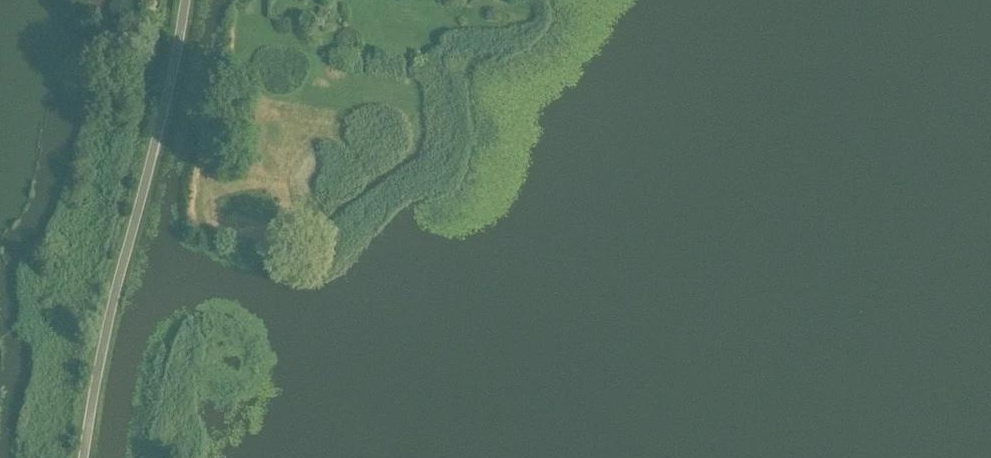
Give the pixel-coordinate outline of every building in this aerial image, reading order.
[(319,10),(318,19),(326,21),(327,11),(319,10)]
